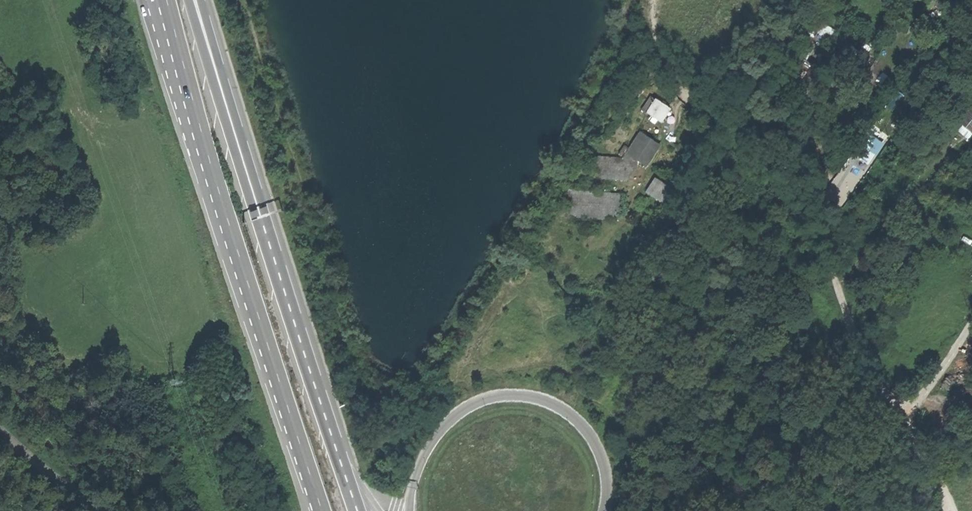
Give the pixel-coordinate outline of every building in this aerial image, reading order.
[(919,76),(927,82),(935,71),(927,65),(919,76)] [(640,97),(644,92),(639,88),(635,93),(640,97)] [(643,108),(649,112),(657,101),(651,97),(643,108)] [(670,110),(657,101),(649,112),(648,114),(662,123),(670,110)] [(633,159),(635,159),(650,139),(644,134),(645,133),(642,131),(641,132),(640,131),(628,148),(625,153),(633,159)] [(625,153),(628,148),(623,144),(617,153),(622,156),(625,153)] [(633,159),(621,158),(621,167),(606,167),(606,158),(593,157),(593,161),(594,165),(596,169),(599,173),(603,176),(608,178),(613,180),(619,179),(624,177),(629,173),(632,170),(634,164),(635,159),(633,159)] [(621,158),(606,158),(606,167),(621,167),(621,158)] [(666,206),(676,191),(653,177),(644,191),(666,206)] [(617,194),(601,193),(600,202),(582,201),(582,192),(567,191),(567,196),(568,200),(571,206),(575,211),(580,214),(587,217),(594,217),(601,215),(607,211),(612,207),(615,202),(617,194)] [(601,193),(582,192),(582,201),(600,202),(601,193)]
